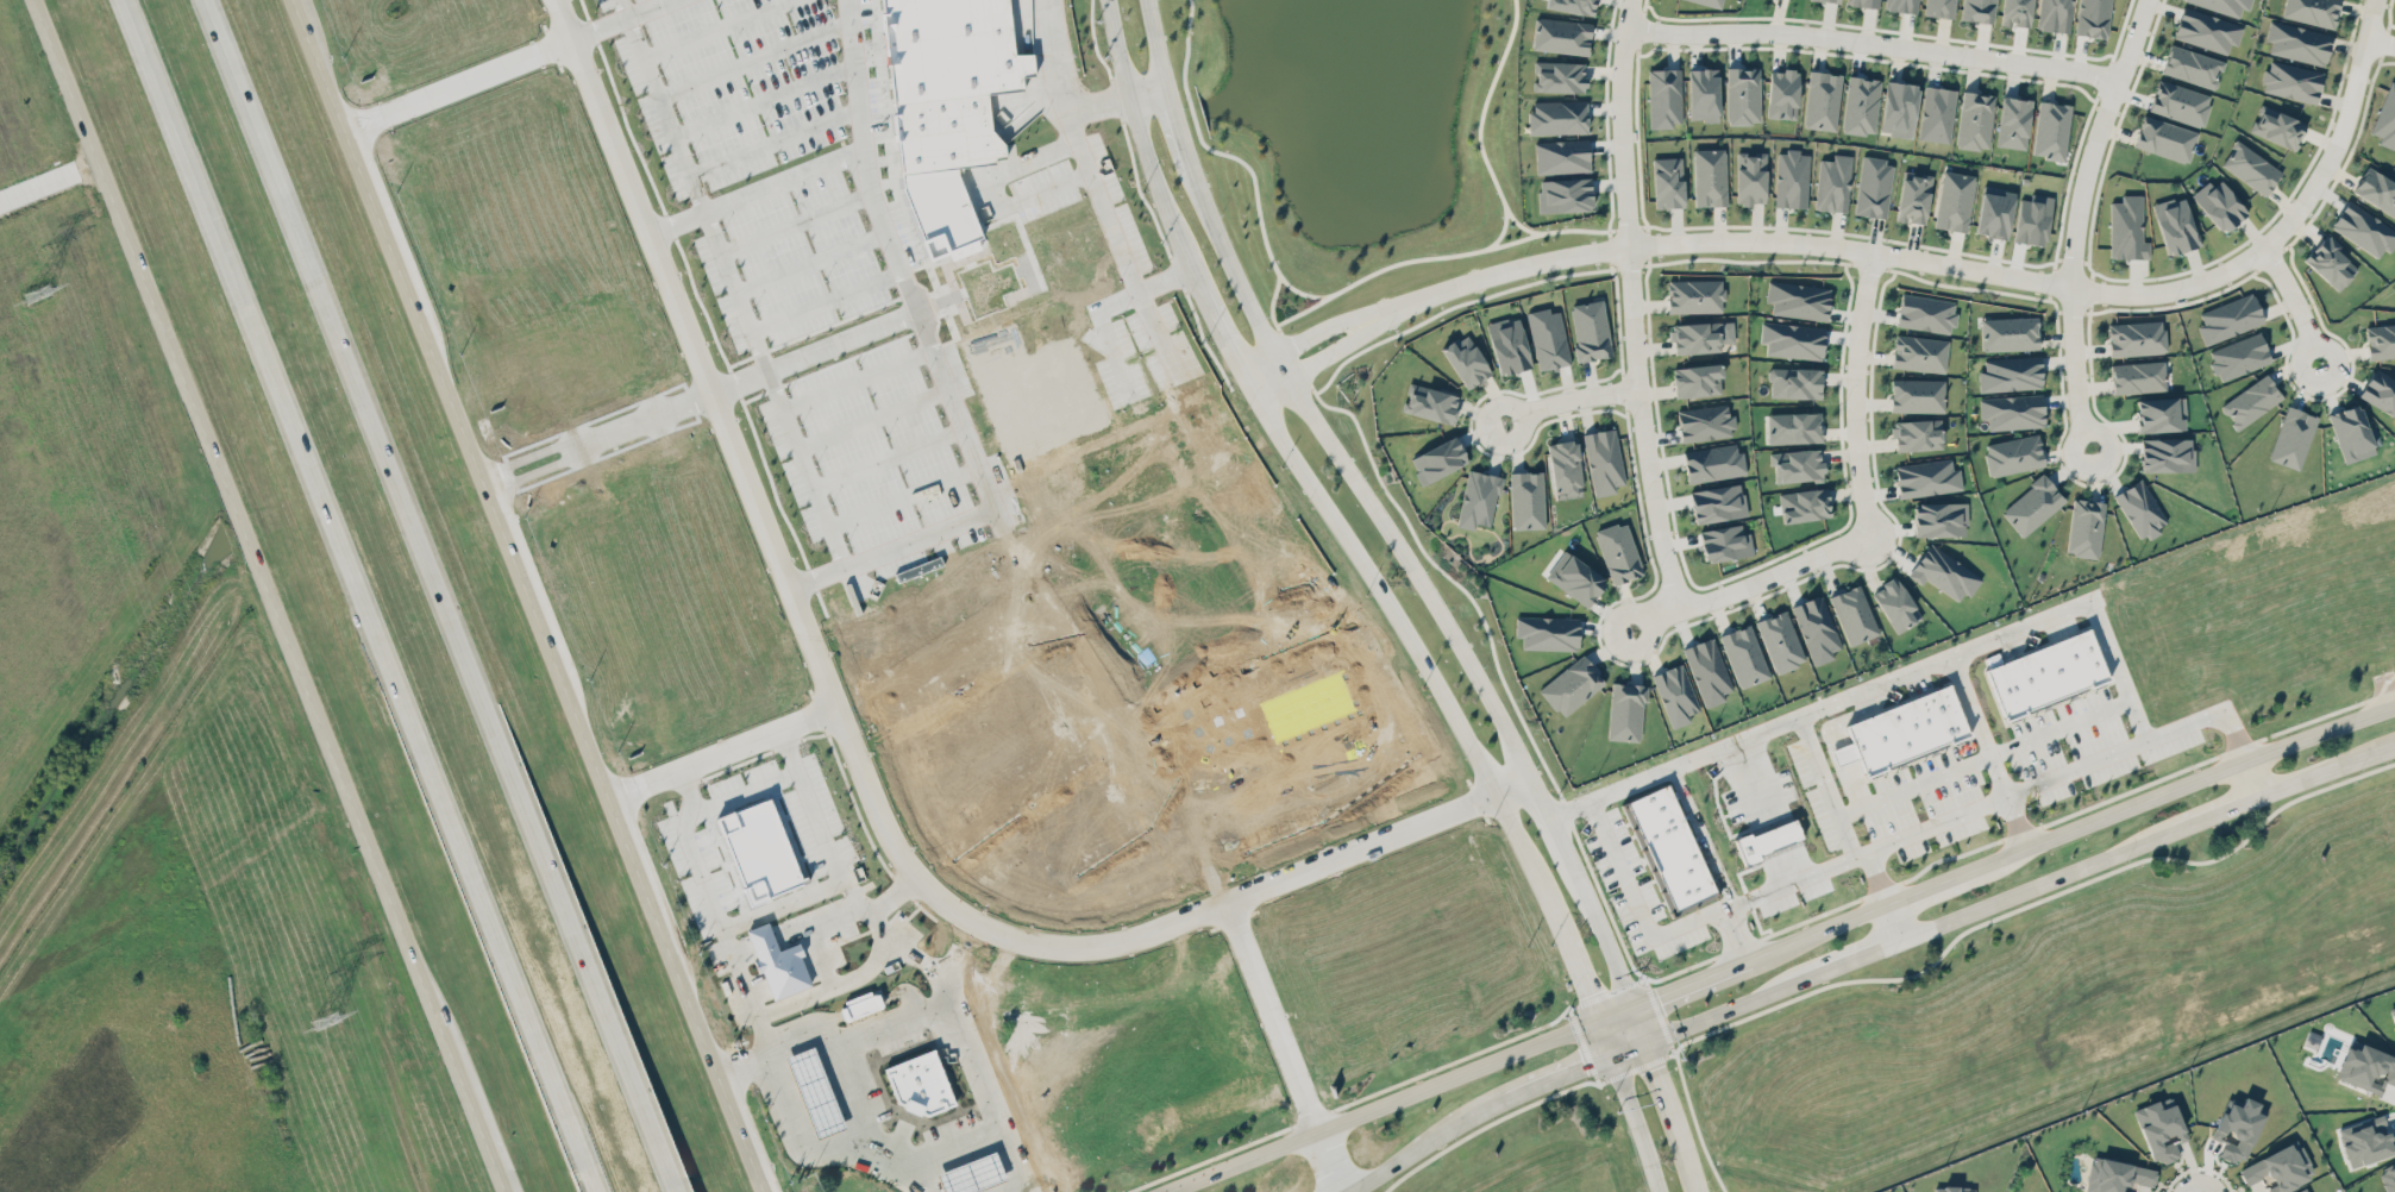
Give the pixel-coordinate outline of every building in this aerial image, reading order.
[(899,173),(998,163),(991,94),(1023,90),(1021,76),(1034,75),(1032,52),(1013,54),(1007,0),(881,0),(899,173)] [(1593,15),(1596,0),(1546,0),(1544,6),(1593,15)] [(1721,8),(1723,0),(1690,0),(1721,8)] [(1884,10),(1917,13),(1919,0),(1885,0),(1884,10)] [(1924,15),(1954,18),(1956,0),(1926,0),(1924,15)] [(1960,19),(1993,23),(1996,0),(1963,0),(1960,19)] [(2000,24),(2030,27),(2033,0),(2003,0),(2000,24)] [(2036,28),(2068,33),(2073,0),(2040,0),(2036,28)] [(2075,35),(2107,38),(2112,0),(2079,0),(2075,35)] [(2242,8),(2249,10),(2252,0),(2185,0),(2185,1),(2239,17),(2242,8)] [(2281,16),(2333,29),(2340,0),(2285,0),(2281,16)] [(2173,39),(2227,53),(2230,44),(2237,46),(2243,23),(2182,7),(2173,39)] [(1532,49),(1588,55),(1591,22),(1535,16),(1532,49)] [(2332,34),(2270,20),(2265,40),(2272,41),(2269,53),(2324,66),(2332,34)] [(2224,60),(2170,44),(2161,72),(2215,89),(2224,60)] [(2316,103),(2323,71),(2268,60),(2261,92),(2316,103)] [(1585,62),(1535,61),(1534,91),(1585,92),(1585,62)] [(1759,124),(1760,68),(1727,67),(1726,123),(1759,124)] [(1681,68),(1648,69),(1649,126),(1682,126),(1681,68)] [(1688,69),(1689,120),(1719,120),(1718,68),(1688,69)] [(1768,118),(1797,119),(1799,69),(1770,68),(1768,118)] [(1836,131),(1842,74),(1809,71),(1804,127),(1836,131)] [(1874,135),(1881,80),(1848,75),(1841,131),(1874,135)] [(2202,126),(2211,94),(2158,79),(2149,111),(2202,126)] [(2392,79),(2370,132),(2381,136),(2378,143),(2394,150),(2394,81),(2392,79)] [(1913,136),(1919,84),(1886,80),(1880,133),(1913,136)] [(1917,138),(1949,143),(1957,90),(1925,85),(1917,138)] [(1994,94),(1962,91),(1957,147),(1989,150),(1994,94)] [(1997,146),(2026,149),(2031,99),(2001,96),(1997,146)] [(1532,101),(1532,110),(1527,110),(1528,134),(1587,133),(1586,100),(1532,101)] [(2071,104),(2038,100),(2032,156),(2065,160),(2071,104)] [(2297,149),(2306,121),(2259,105),(2249,133),(2297,149)] [(2198,132),(2144,114),(2133,146),(2188,163),(2198,132)] [(1589,171),(1588,139),(1534,141),(1536,173),(1589,171)] [(2282,172),(2238,139),(2220,163),(2264,196),(2282,172)] [(1726,205),(1726,148),(1693,149),(1694,206),(1726,205)] [(1777,149),(1775,206),(1808,207),(1810,154),(1800,154),(1800,150),(1777,149)] [(1767,153),(1737,152),(1736,203),(1765,204),(1767,153)] [(1820,158),(1815,209),(1847,212),(1853,155),(1833,153),(1833,160),(1820,158)] [(1894,161),(1862,156),(1854,213),(1886,218),(1894,161)] [(1653,158),(1654,208),(1683,207),(1682,157),(1653,158)] [(2365,167),(2352,194),(2394,216),(2394,182),(2365,167)] [(1934,227),(1966,231),(1975,175),(1943,170),(1934,227)] [(1902,177),(1895,219),(1925,224),(1933,176),(1911,172),(1910,179),(1902,177)] [(1538,212),(1591,210),(1591,177),(1537,179),(1538,212)] [(2191,194),(2222,233),(2248,213),(2221,180),(2213,186),(2208,181),(2191,194)] [(2006,239),(2016,191),(1983,185),(1974,233),(2006,239)] [(2046,245),(2051,195),(2030,193),(2029,199),(2018,198),(2013,242),(2046,245)] [(2142,195),(2121,195),(2121,202),(2110,202),(2110,258),(2149,258),(2149,241),(2142,241),(2142,195)] [(2153,203),(2164,254),(2198,246),(2186,195),(2153,203)] [(2394,244),(2394,229),(2347,199),(2330,227),(2378,257),(2383,248),(2390,252),(2394,244)] [(2337,291),(2358,269),(2337,249),(2341,245),(2328,233),(2303,259),(2337,291)] [(1668,312),(1723,312),(1722,279),(1668,280),(1668,312)] [(1765,302),(1772,302),(1770,313),(1826,320),(1831,288),(1768,280),(1765,302)] [(2204,345),(2264,322),(2252,292),(2199,312),(2203,323),(2197,326),(2204,345)] [(1896,325),(1952,334),(1955,313),(1953,312),(1954,301),(1901,293),(1896,325)] [(1603,299),(1569,304),(1578,361),(1611,356),(1603,299)] [(1526,314),(1538,371),(1571,363),(1558,306),(1526,314)] [(1486,324),(1500,375),(1532,366),(1517,315),(1486,324)] [(2037,316),(1981,318),(1982,350),(2038,349),(2037,316)] [(2108,322),(2109,355),(2165,353),(2164,320),(2108,322)] [(1674,353),(1720,352),(1719,322),(1669,323),(1670,340),(1674,340),(1674,353)] [(1766,355),(1822,358),(1824,326),(1761,322),(1760,342),(1766,342),(1766,355)] [(2365,325),(2367,358),(2394,357),(2394,323),(2365,325)] [(2219,382),(2271,361),(2259,331),(2209,351),(2213,362),(2211,363),(2219,382)] [(1490,376),(1470,333),(1442,345),(1462,388),(1490,376)] [(1892,367),(1945,372),(1948,340),(1895,334),(1892,367)] [(1979,391),(2042,388),(2041,355),(1984,358),(1985,370),(1978,370),(1979,391)] [(2164,361),(2111,363),(2112,392),(2165,391),(2164,361)] [(1672,368),(1675,398),(1722,393),(1719,363),(1672,368)] [(1820,398),(1821,368),(1770,367),(1769,396),(1820,398)] [(2357,396),(2394,416),(2394,380),(2373,368),(2357,396)] [(2221,404),(2238,429),(2283,397),(2265,373),(2221,404)] [(1890,411),(1943,412),(1944,380),(1891,379),(1890,411)] [(1459,395),(1409,383),(1402,411),(1452,423),(1459,395)] [(1980,397),(1980,419),(1988,419),(1988,429),(2044,427),(2043,394),(1980,397)] [(2137,432),(2186,430),(2184,396),(2136,398),(2137,432)] [(1734,435),(1728,402),(1676,410),(1682,443),(1734,435)] [(2343,463),(2375,453),(2359,403),(2328,413),(2343,463)] [(2317,416),(2286,405),(2267,459),(2298,470),(2317,416)] [(1767,413),(1767,443),(1821,442),(1821,412),(1767,413)] [(1894,450),(1942,449),(1941,419),(1894,420),(1894,450)] [(1616,492),(1614,483),(1625,481),(1614,427),(1582,433),(1595,496),(1616,492)] [(1983,444),(1989,476),(2045,466),(2039,433),(1983,444)] [(1409,456),(1420,483),(1468,464),(1457,436),(1409,456)] [(2141,471),(2193,470),(2193,438),(2141,439),(2141,471)] [(1582,492),(1577,440),(1548,442),(1553,494),(1582,492)] [(1687,482),(1744,475),(1740,443),(1683,450),(1687,482)] [(1819,449),(1772,450),(1773,481),(1824,480),(1823,460),(1819,460),(1819,449)] [(1962,489),(1959,468),(1952,469),(1951,458),(1895,466),(1899,498),(1962,489)] [(1502,476),(1467,470),(1457,527),(1475,529),(1476,524),(1493,527),(1502,476)] [(1544,528),(1542,471),(1509,472),(1511,529),(1544,528)] [(2021,536),(2065,502),(2045,475),(2000,509),(2021,536)] [(2167,521),(2141,478),(2114,495),(2141,541),(2160,530),(2158,526),(2167,521)] [(1746,515),(1741,482),(1690,491),(1695,523),(1746,515)] [(1782,522),(1831,517),(1827,487),(1778,492),(1782,522)] [(2104,502),(2072,499),(2067,555),(2099,557),(2104,502)] [(1914,503),(1914,536),(1966,535),(1966,502),(1914,503)] [(1644,574),(1625,520),(1593,531),(1612,585),(1644,574)] [(1699,531),(1705,563),(1753,554),(1749,532),(1742,533),(1741,523),(1699,531)] [(1980,576),(1929,543),(1908,575),(1921,583),(1925,579),(1962,603),(1980,576)] [(1547,579),(1588,607),(1607,580),(1566,552),(1547,579)] [(1870,591),(1896,634),(1921,618),(1896,576),(1870,591)] [(1829,596),(1849,645),(1880,633),(1860,583),(1829,596)] [(1791,606),(1814,665),(1834,657),(1831,651),(1843,647),(1821,594),(1791,606)] [(1756,621),(1776,673),(1806,662),(1786,609),(1756,621)] [(1579,617),(1515,616),(1514,637),(1521,637),(1521,649),(1578,650),(1579,617)] [(1719,635),(1740,688),(1770,677),(1750,623),(1719,635)] [(2088,633),(2107,680),(2109,680),(2111,685),(2089,695),(2088,691),(2067,641),(2088,633)] [(1683,647),(1704,707),(1725,700),(1723,693),(1732,689),(1714,636),(1683,647)] [(2071,697),(2088,691),(2067,641),(2052,647),(2071,697)] [(2052,647),(2071,697),(2054,704),(2033,654),(2052,647)] [(1604,686),(1585,656),(1538,685),(1558,716),(1604,686)] [(2025,716),(2039,710),(2019,660),(2004,666),(2025,716)] [(1652,674),(1671,728),(1691,721),(1688,714),(1700,709),(1682,663),(1652,674)] [(2004,666),(2025,716),(2026,719),(2005,728),(2002,722),(2002,721),(1983,675),(2004,666)] [(1608,739),(1642,741),(1644,684),(1611,682),(1608,739)] [(1946,689),(1967,735),(1969,736),(1971,741),(1950,749),(1948,746),(1926,697),(1946,689)] [(1926,697),(1948,746),(1930,754),(1908,704),(1926,697)] [(1908,704),(1930,754),(1918,759),(1895,710),(1908,704)] [(1895,710),(1918,759),(1902,765),(1880,716),(1895,710)] [(1888,774),(1867,785),(1864,779),(1866,779),(1857,763),(1836,772),(1827,755),(1850,745),(1844,730),(1864,722),(1888,774)] [(1624,802),(1668,913),(1713,896),(1669,784),(1624,802)] [(1742,860),(1801,840),(1794,819),(1734,839),(1742,860)] [(813,986),(802,960),(807,958),(801,942),(780,951),(770,923),(748,931),(759,960),(753,962),(758,974),(764,972),(776,1002),(813,986)] [(2380,1094),(2383,1085),(2373,1081),(2375,1075),(2394,1083),(2394,1057),(2360,1043),(2358,1050),(2347,1046),(2335,1076),(2380,1094)] [(820,1141),(849,1129),(815,1047),(785,1059),(820,1141)] [(885,1069),(899,1108),(927,1119),(961,1105),(938,1048),(885,1069)] [(2243,1164),(2267,1107),(2243,1097),(2240,1106),(2227,1100),(2212,1137),(2224,1142),(2219,1154),(2243,1164)] [(2153,1165),(2179,1156),(2174,1142),(2187,1137),(2175,1103),(2160,1108),(2157,1100),(2133,1109),(2153,1165)] [(2346,1165),(2394,1154),(2394,1134),(2388,1135),(2387,1128),(2386,1128),(2383,1115),(2337,1126),(2346,1165)] [(2269,1173),(2274,1183),(2266,1187),(2269,1191),(2281,1191),(2315,1176),(2298,1139),(2238,1168),(2246,1184),(2269,1173)] [(990,1188),(981,1191),(945,1191),(938,1175),(945,1173),(977,1160),(997,1152),(1010,1180),(990,1188)] [(2100,1158),(2098,1165),(2090,1163),(2084,1191),(2126,1191),(2128,1181),(2154,1186),(2157,1169),(2100,1158)] [(2377,1168),(2387,1191),(2394,1191),(2394,1161),(2377,1168)]
